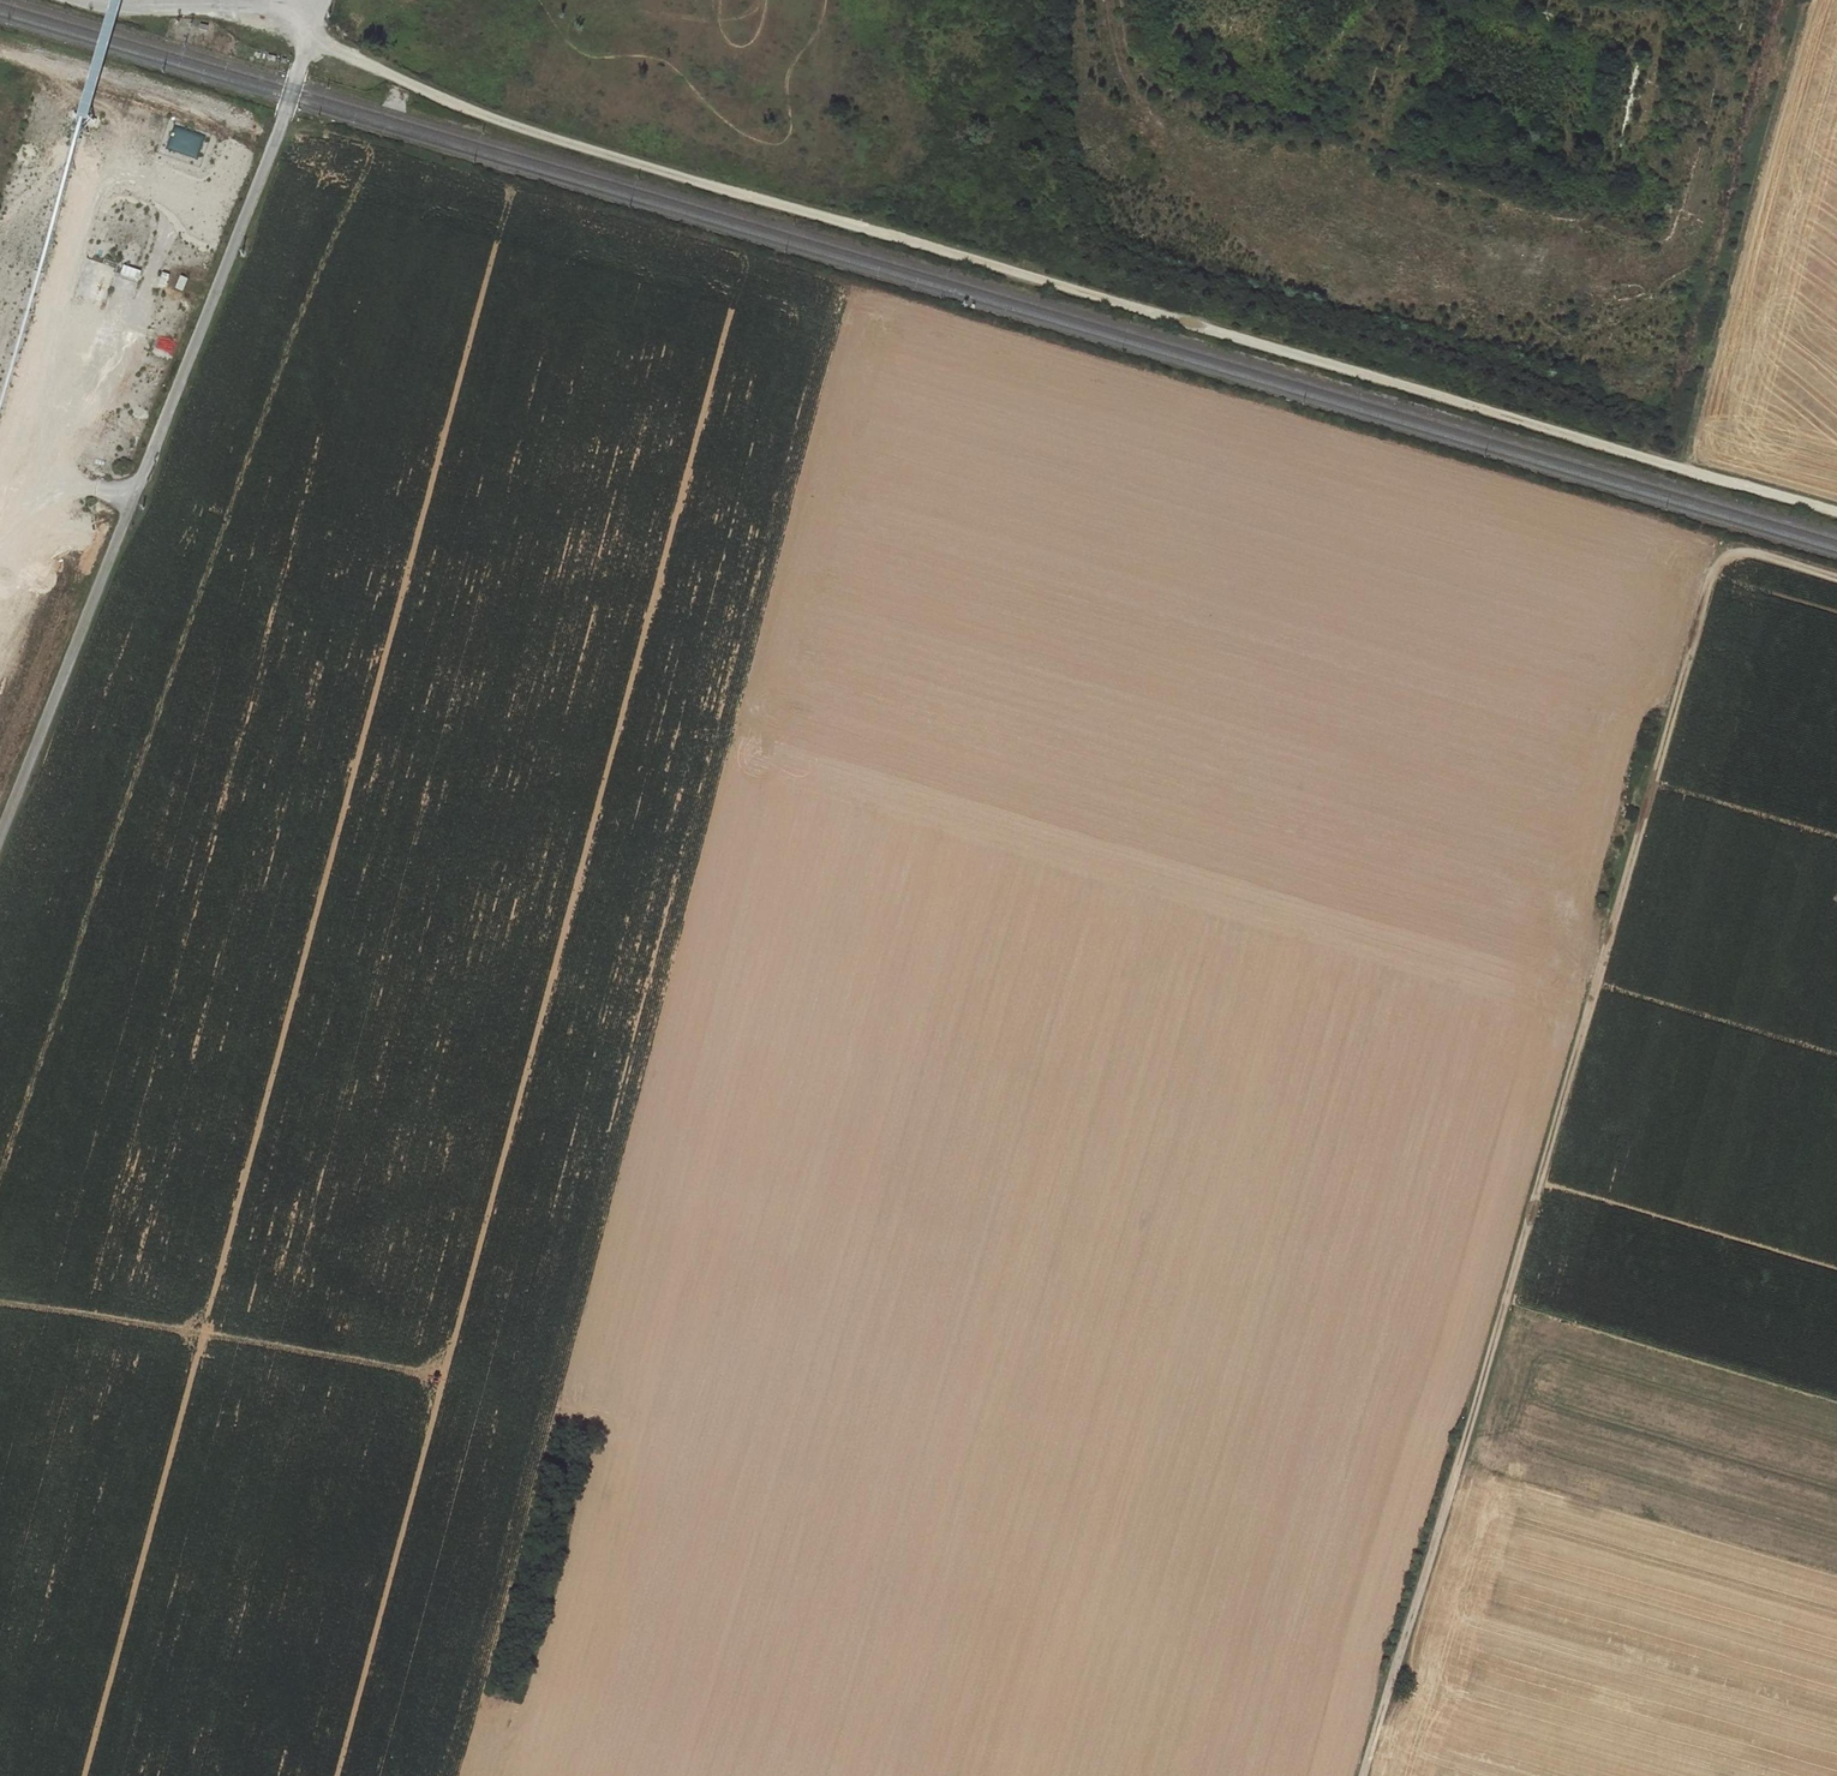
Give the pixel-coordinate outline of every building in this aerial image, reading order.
[(182,147),(199,152),(204,136),(187,131),(182,147)] [(138,282),(142,270),(124,265),(120,277),(138,282)] [(167,287),(171,274),(163,272),(159,285),(167,287)] [(181,275),(178,289),(186,291),(189,277),(181,275)]
